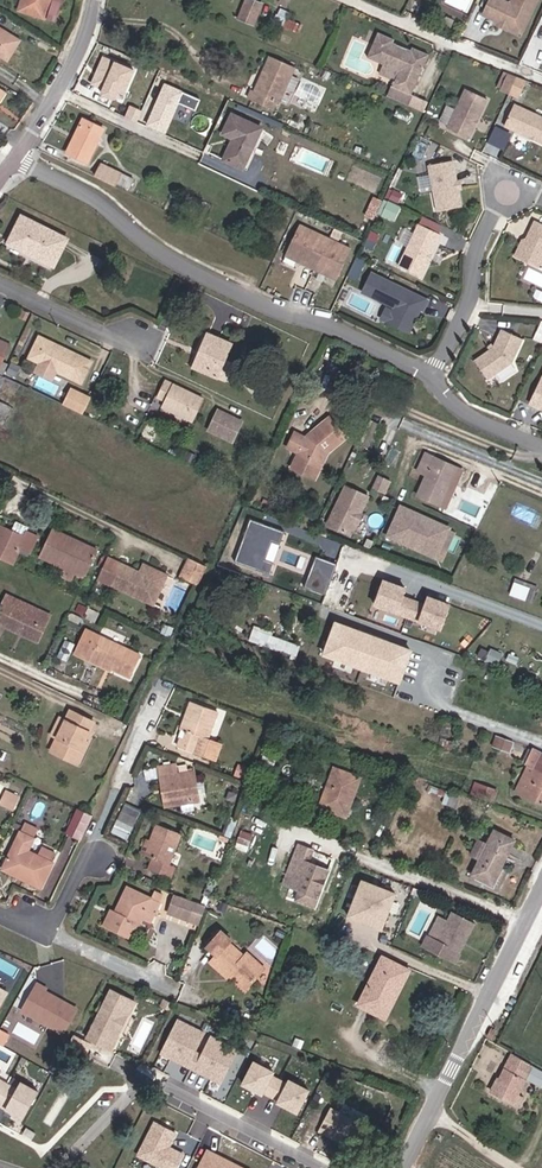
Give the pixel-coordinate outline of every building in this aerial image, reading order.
[(54,0),(27,0),(24,9),(48,17),(54,0)] [(48,17),(60,20),(67,0),(54,0),(48,17)] [(261,7),(246,0),(237,20),(251,27),(261,7)] [(513,0),(493,0),(488,9),(502,17),(513,0)] [(502,17),(511,22),(512,19),(522,24),(525,24),(531,17),(541,0),(513,0),(502,17)] [(524,30),(531,17),(525,24),(522,24),(512,19),(511,22),(524,30)] [(0,44),(0,54),(27,70),(39,52),(7,33),(0,44)] [(386,91),(405,100),(423,61),(371,37),(360,61),(376,69),(393,77),(388,87),(386,91)] [(141,78),(147,64),(113,48),(106,61),(141,78)] [(301,75),(276,63),(260,96),(258,95),(253,105),(277,117),(281,108),(284,110),(301,75)] [(371,79),(388,87),(393,77),(376,69),(371,79)] [(498,87),(507,92),(515,76),(506,72),(498,87)] [(507,92),(516,96),(524,79),(515,76),(507,92)] [(191,123),(201,97),(160,82),(144,124),(166,132),(172,116),(191,123)] [(0,89),(0,108),(9,95),(0,89)] [(466,138),(484,99),(463,89),(445,129),(466,138)] [(399,112),(405,100),(386,91),(381,103),(399,112)] [(512,102),(503,123),(541,141),(541,115),(512,102)] [(125,115),(134,118),(137,108),(129,105),(125,115)] [(85,162),(102,129),(83,119),(66,152),(85,162)] [(258,133),(228,119),(221,135),(232,141),(222,163),(240,172),(258,133)] [(483,148),(498,156),(511,132),(496,124),(483,148)] [(458,211),(450,165),(426,169),(434,215),(458,211)] [(95,179),(112,188),(114,183),(119,175),(102,166),(95,179)] [(132,181),(119,175),(114,183),(128,190),(132,181)] [(385,201),(383,215),(397,217),(399,203),(385,201)] [(182,209),(174,205),(171,211),(179,215),(182,209)] [(9,243),(54,268),(68,241),(23,217),(9,243)] [(414,280),(435,238),(413,227),(393,269),(414,280)] [(530,227),(527,236),(529,237),(526,245),(522,247),(516,262),(535,270),(541,255),(541,232),(530,227)] [(296,233),(281,263),(292,268),(293,266),(318,279),(317,281),(331,288),(346,258),(296,233)] [(418,309),(373,286),(364,304),(386,315),(379,330),(399,340),(408,323),(407,320),(409,315),(414,318),(418,309)] [(504,373),(516,350),(496,339),(487,357),(468,370),(480,389),(504,373)] [(45,356),(51,345),(42,340),(37,351),(45,356)] [(188,374),(210,384),(218,369),(225,352),(203,341),(188,374)] [(7,358),(11,350),(0,343),(0,364),(3,366),(7,358)] [(69,359),(61,355),(63,351),(51,345),(45,356),(37,351),(31,361),(83,389),(94,367),(71,355),(69,359)] [(71,355),(63,351),(61,355),(69,359),(71,355)] [(524,414),(534,419),(538,417),(541,419),(541,377),(524,414)] [(159,412),(187,428),(198,406),(161,387),(154,402),(162,406),(159,412)] [(92,404),(73,394),(64,411),(83,421),(92,404)] [(236,431),(209,418),(200,436),(227,450),(236,431)] [(292,463),(289,469),(300,474),(298,479),(311,484),(321,461),(338,446),(320,427),(304,442),(306,444),(300,450),(286,444),(280,457),(292,463)] [(377,434),(367,429),(357,452),(367,457),(377,434)] [(410,505),(432,515),(444,491),(441,489),(448,475),(420,463),(412,480),(420,484),(410,505)] [(309,488),(311,484),(298,479),(300,474),(289,469),(285,478),(309,488)] [(438,518),(456,479),(448,475),(441,489),(444,491),(432,515),(438,518)] [(343,544),(361,506),(339,495),(321,534),(343,544)] [(395,517),(383,544),(405,554),(408,548),(425,556),(434,553),(441,538),(395,517)] [(227,564),(261,577),(266,565),(258,562),(265,543),(273,546),(277,534),(243,521),(227,564)] [(0,534),(0,566),(9,571),(16,557),(26,562),(35,546),(24,540),(26,537),(13,530),(8,538),(0,534)] [(44,550),(89,573),(95,559),(50,537),(44,550)] [(408,548),(405,554),(429,565),(434,553),(425,556),(408,548)] [(83,584),(89,573),(44,550),(38,562),(83,584)] [(300,581),(310,585),(318,563),(308,559),(300,581)] [(318,598),(329,567),(318,563),(310,585),(300,581),(296,590),(307,594),(318,598)] [(105,568),(100,578),(154,606),(164,587),(143,576),(138,585),(105,568)] [(177,588),(193,596),(201,578),(185,570),(177,588)] [(149,616),(154,606),(100,578),(94,588),(149,616)] [(378,597),(371,613),(436,639),(443,623),(446,615),(424,607),(421,614),(398,605),(401,598),(380,590),(378,597)] [(528,598),(508,590),(502,605),(522,613),(528,598)] [(0,609),(0,630),(12,606),(4,601),(0,609)] [(12,606),(0,630),(0,631),(33,648),(45,623),(12,606)] [(334,631),(322,661),(396,690),(408,660),(334,631)] [(244,646),(268,655),(272,645),(273,642),(249,633),(244,646)] [(291,652),(272,645),(268,655),(287,662),(291,652)] [(97,646),(87,669),(94,673),(96,669),(106,674),(105,677),(126,687),(136,666),(133,664),(97,646)] [(70,653),(60,648),(52,664),(62,669),(70,653)] [(199,718),(174,707),(168,720),(171,721),(165,735),(162,734),(159,743),(162,744),(160,750),(195,766),(202,749),(189,743),(199,718)] [(73,752),(81,755),(86,744),(81,742),(86,731),(64,721),(59,731),(51,748),(45,761),(64,771),(73,752)] [(43,744),(51,748),(59,731),(51,727),(43,744)] [(507,753),(504,751),(501,750),(492,747),(488,756),(503,762),(507,753)] [(72,775),(81,755),(73,752),(64,771),(72,775)] [(541,792),(541,770),(527,762),(520,775),(527,779),(532,782),(531,787),(541,792)] [(159,768),(147,770),(148,778),(160,776),(159,768)] [(169,802),(164,802),(165,816),(199,814),(196,784),(180,785),(179,774),(162,775),(162,786),(167,786),(169,802)] [(244,779),(233,774),(230,782),(241,787),(244,779)] [(310,816),(337,826),(352,789),(326,779),(310,816)] [(527,779),(524,784),(520,784),(516,791),(511,803),(536,815),(541,803),(541,792),(531,787),(532,782),(527,779)] [(477,780),(474,789),(490,794),(493,785),(477,780)] [(492,801),(470,793),(467,803),(488,812),(492,801)] [(19,805),(7,799),(1,811),(13,816),(19,805)] [(450,800),(449,804),(446,815),(455,819),(460,804),(450,800)] [(440,813),(446,815),(449,804),(443,801),(440,813)] [(131,839),(144,809),(127,802),(114,832),(131,839)] [(88,822),(78,818),(65,844),(75,849),(79,850),(85,836),(91,824),(88,822)] [(26,829),(23,836),(36,842),(39,835),(26,829)] [(178,840),(155,830),(142,860),(150,863),(145,874),(168,883),(172,873),(166,870),(178,840)] [(19,877),(16,883),(41,895),(52,871),(39,865),(28,860),(36,842),(23,836),(6,871),(19,877)] [(468,867),(473,869),(476,871),(469,887),(489,897),(511,852),(492,843),(484,857),(480,855),(476,853),(468,867)] [(313,855),(298,849),(284,886),(294,889),(291,898),(295,900),(293,905),(311,913),(326,874),(309,868),(313,855)] [(43,856),(39,865),(52,871),(56,863),(43,856)] [(3,876),(16,883),(19,877),(6,871),(3,876)] [(400,894),(362,879),(346,919),(384,934),(400,894)] [(204,923),(210,903),(175,893),(168,912),(204,923)] [(112,925),(108,923),(104,932),(131,946),(139,928),(149,932),(158,914),(156,913),(159,905),(153,901),(150,908),(126,897),(114,921),(112,925)] [(419,902),(409,898),(407,903),(417,907),(419,902)] [(450,974),(470,934),(448,923),(433,952),(424,947),(419,957),(450,974)] [(190,928),(184,925),(180,936),(187,938),(190,928)] [(230,940),(221,932),(208,947),(217,955),(211,963),(227,978),(228,976),(231,973),(235,977),(246,988),(263,970),(248,955),(245,959),(228,943),(230,940)] [(382,959),(357,1004),(383,1018),(408,973),(382,959)] [(77,1009),(45,991),(46,989),(37,983),(22,1011),(63,1033),(77,1009)] [(114,1033),(124,1013),(129,1015),(135,1002),(110,989),(86,1038),(111,1051),(119,1035),(114,1033)] [(119,1035),(129,1015),(124,1013),(114,1033),(119,1035)] [(197,1054),(194,1052),(203,1033),(176,1020),(159,1053),(190,1069),(197,1054)] [(220,1084),(237,1050),(210,1037),(201,1056),(197,1054),(190,1069),(220,1084)] [(269,1097),(278,1081),(270,1076),(272,1073),(253,1062),(241,1085),(255,1092),(256,1090),(262,1093),(269,1097)] [(536,1098),(541,1087),(506,1065),(485,1104),(514,1120),(519,1111),(514,1108),(524,1091),(536,1098)] [(296,1113),(307,1091),(288,1081),(286,1085),(278,1081),(269,1097),(277,1101),(283,1104),(282,1106),(296,1113)] [(38,1092),(21,1082),(17,1089),(7,1084),(0,1097),(0,1105),(23,1118),(38,1092)] [(350,1149),(362,1126),(329,1109),(317,1131),(350,1149)] [(182,1154),(173,1150),(171,1152),(166,1150),(168,1147),(175,1133),(153,1122),(136,1155),(162,1167),(175,1167),(182,1154)] [(33,1138),(36,1132),(26,1127),(23,1132),(33,1138)] [(176,1144),(192,1153),(199,1140),(183,1131),(176,1144)] [(221,1159),(220,1161),(216,1158),(217,1156),(206,1150),(197,1167),(240,1167),(221,1159)]
